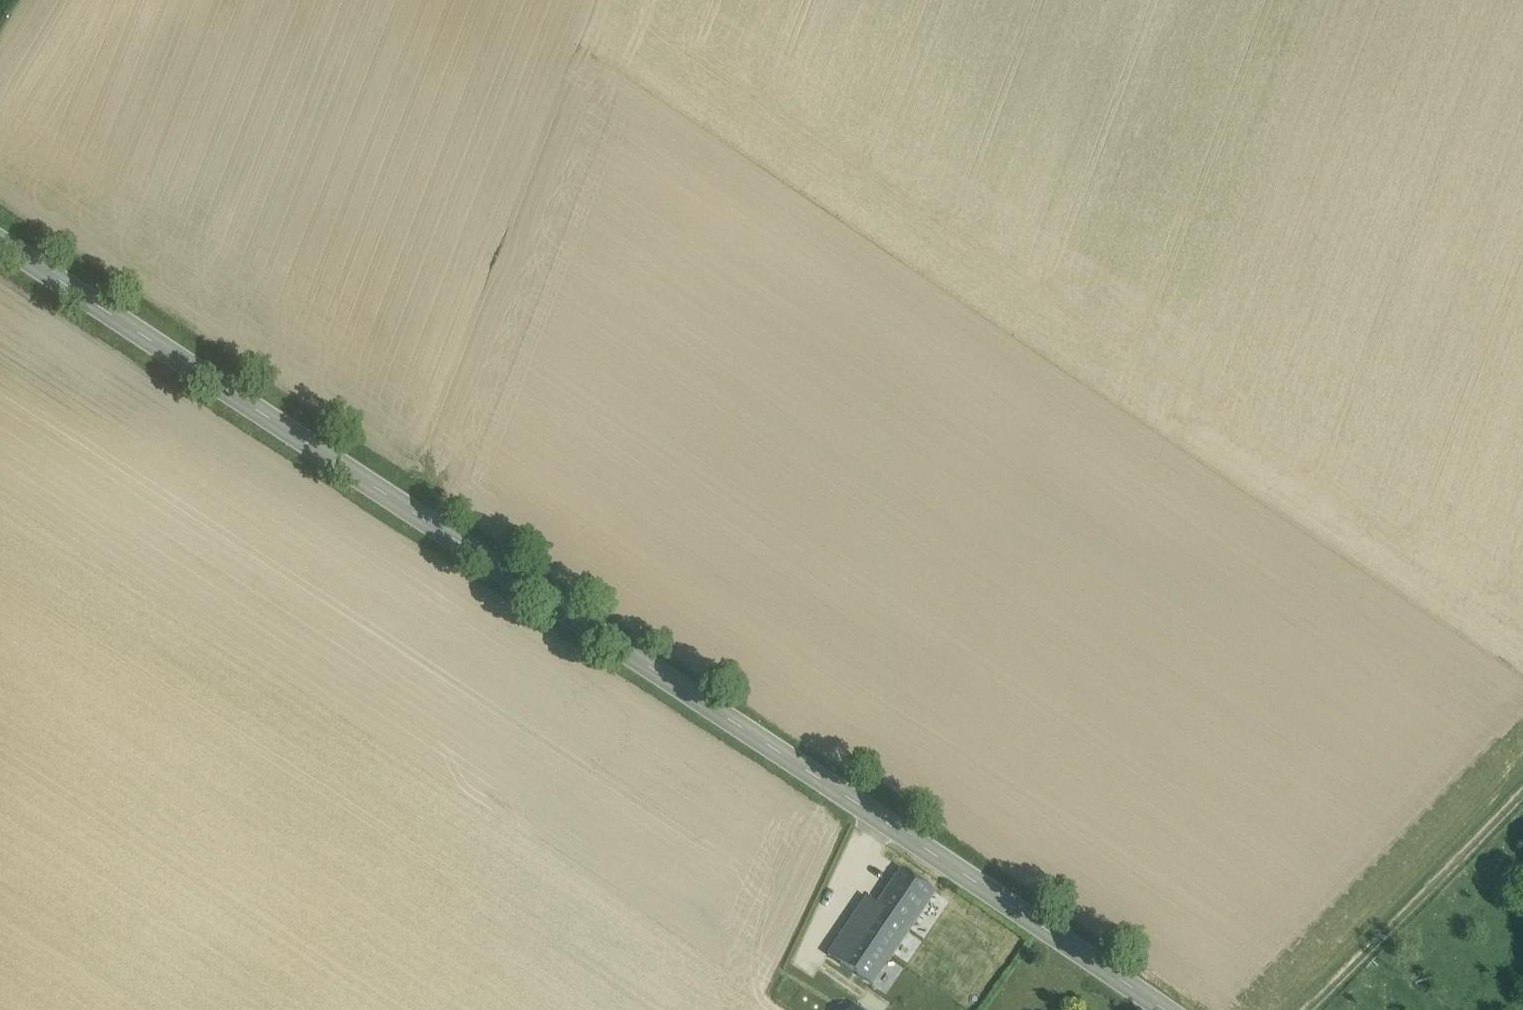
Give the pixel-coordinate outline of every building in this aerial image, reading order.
[(936,893),(901,870),(877,905),(874,910),(909,933),(936,893)] [(867,898),(828,956),(873,986),(909,933),(874,910),(877,905),(867,898)]
